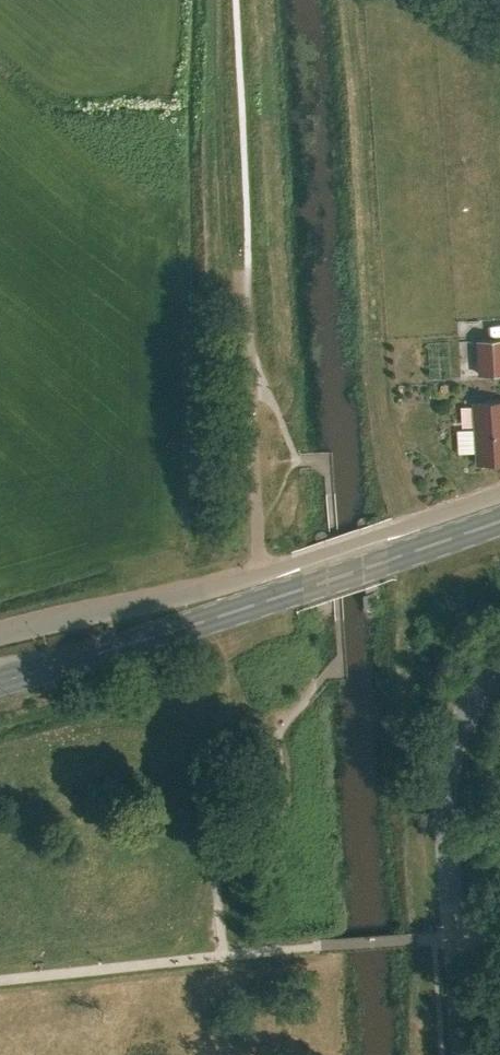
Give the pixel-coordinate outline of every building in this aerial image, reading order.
[(475,339),(477,374),(499,373),(499,338),(475,339)] [(476,463),(499,461),(499,400),(473,402),(476,463)]
